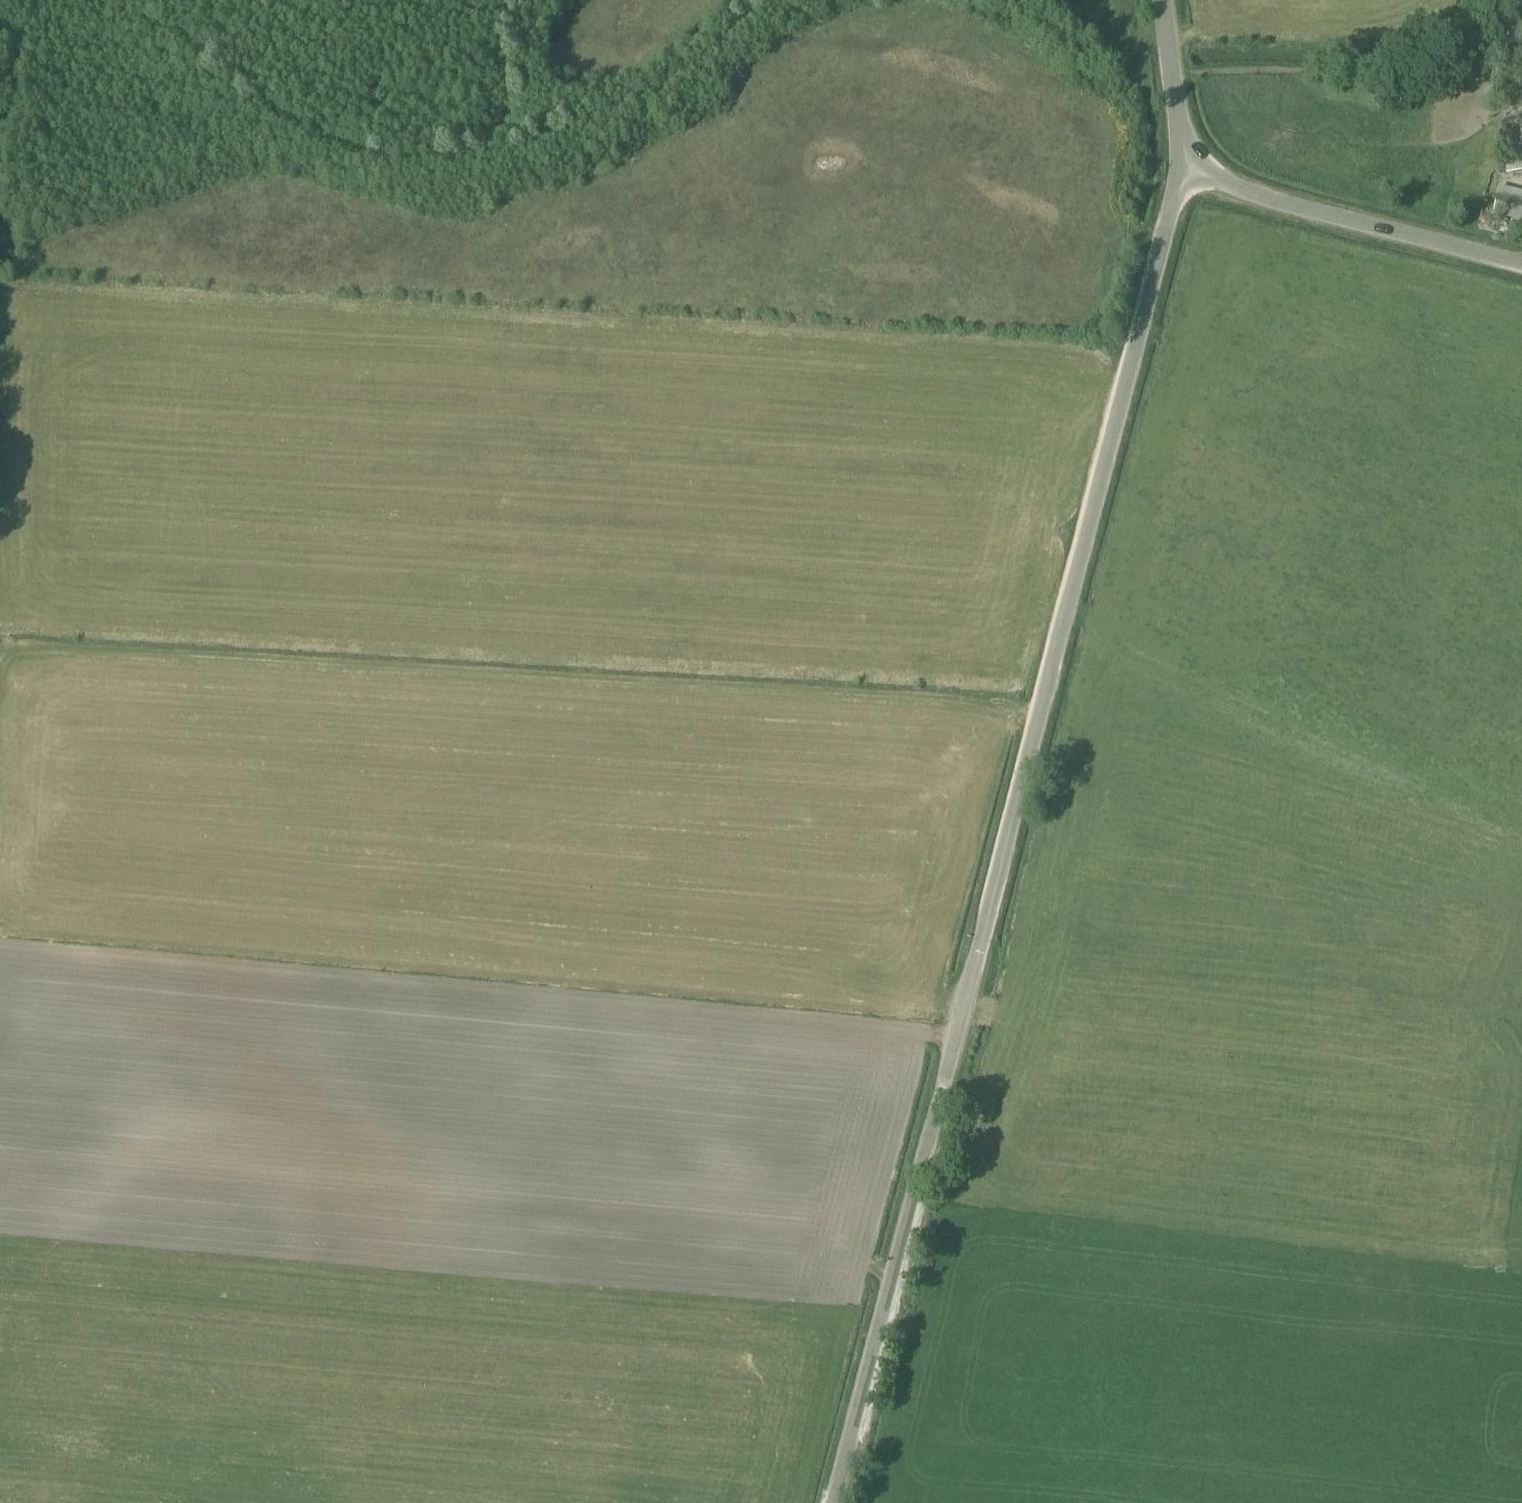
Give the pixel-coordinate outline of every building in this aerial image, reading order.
[(1521,177),(1521,164),(1520,148),(1500,151),(1505,179),(1521,177)] [(1497,198),(1493,216),(1521,223),(1521,205),(1497,198)]
